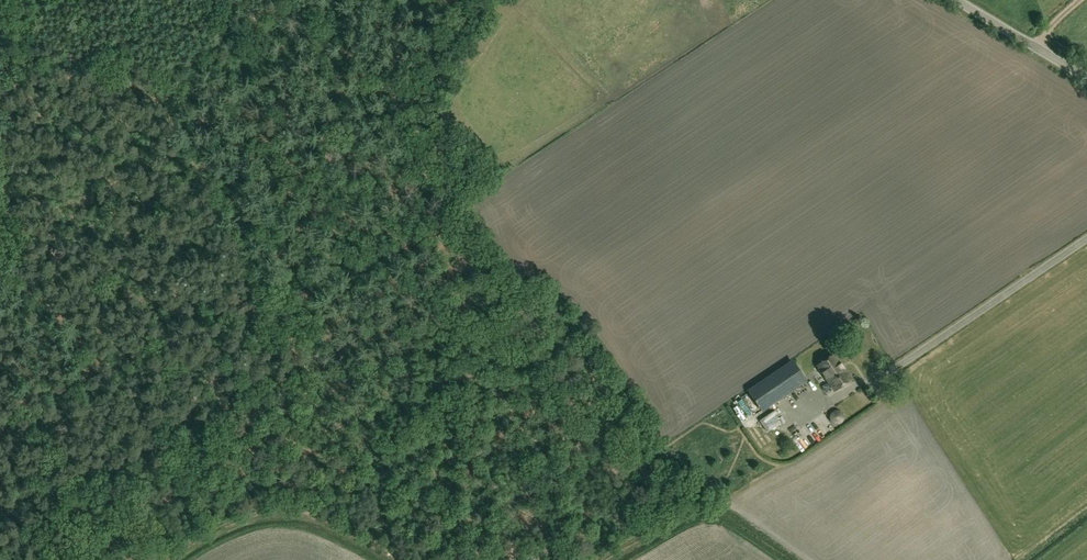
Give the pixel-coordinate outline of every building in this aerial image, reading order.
[(835,390),(851,380),(835,355),(819,366),(835,390)] [(763,413),(808,382),(793,361),(748,391),(763,413)] [(832,412),(840,423),(848,418),(840,407),(832,412)] [(782,422),(778,409),(762,415),(767,427),(782,422)]
